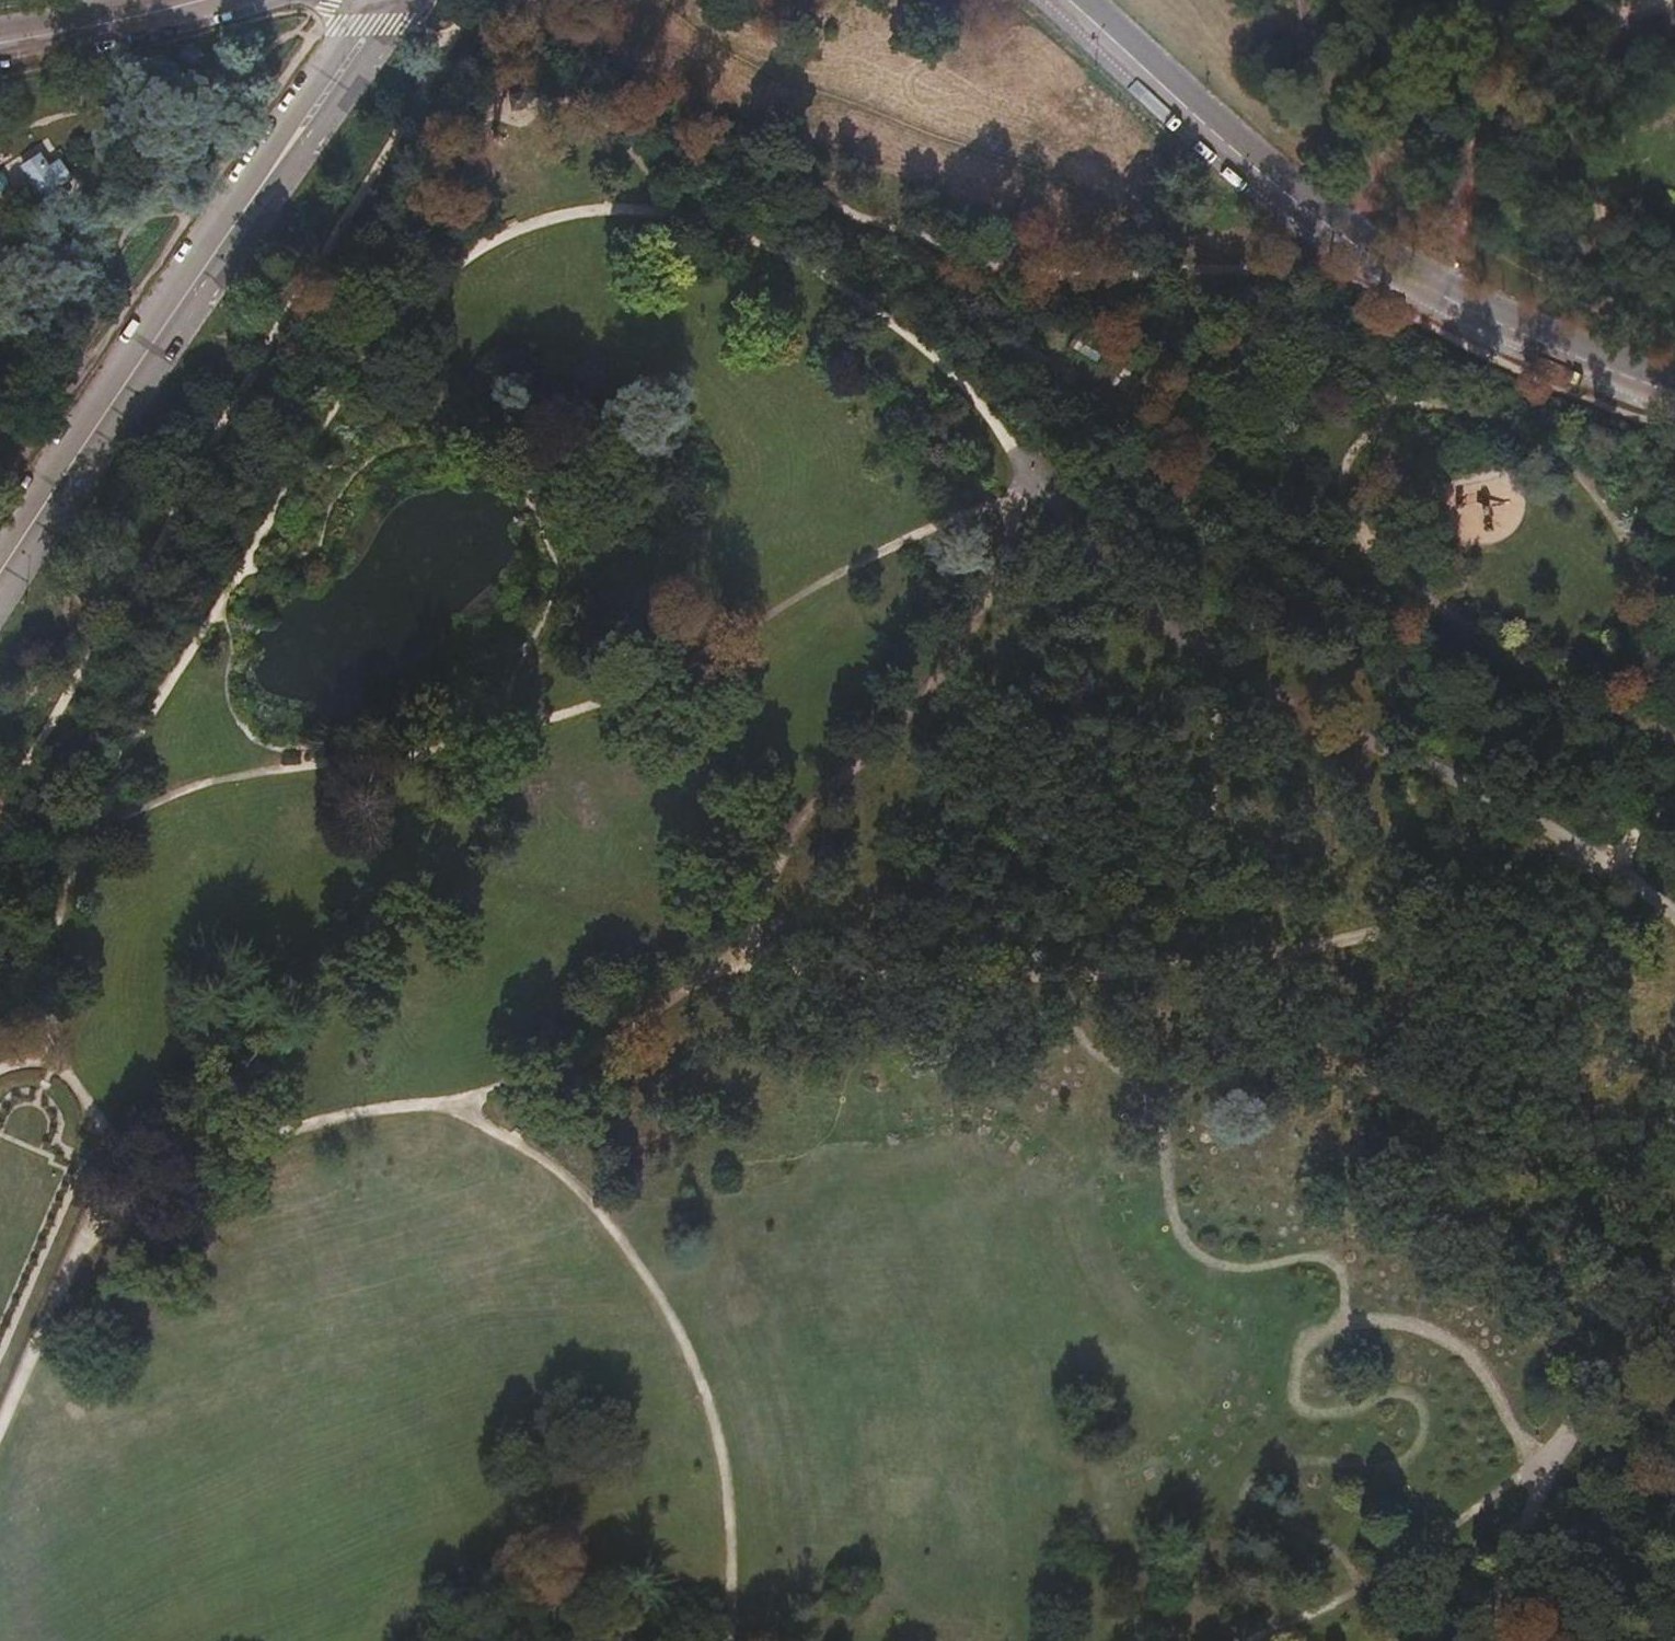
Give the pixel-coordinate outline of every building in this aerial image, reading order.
[(55,184),(67,176),(59,163),(47,171),(39,160),(26,168),(50,204),(63,196),(55,184)]
